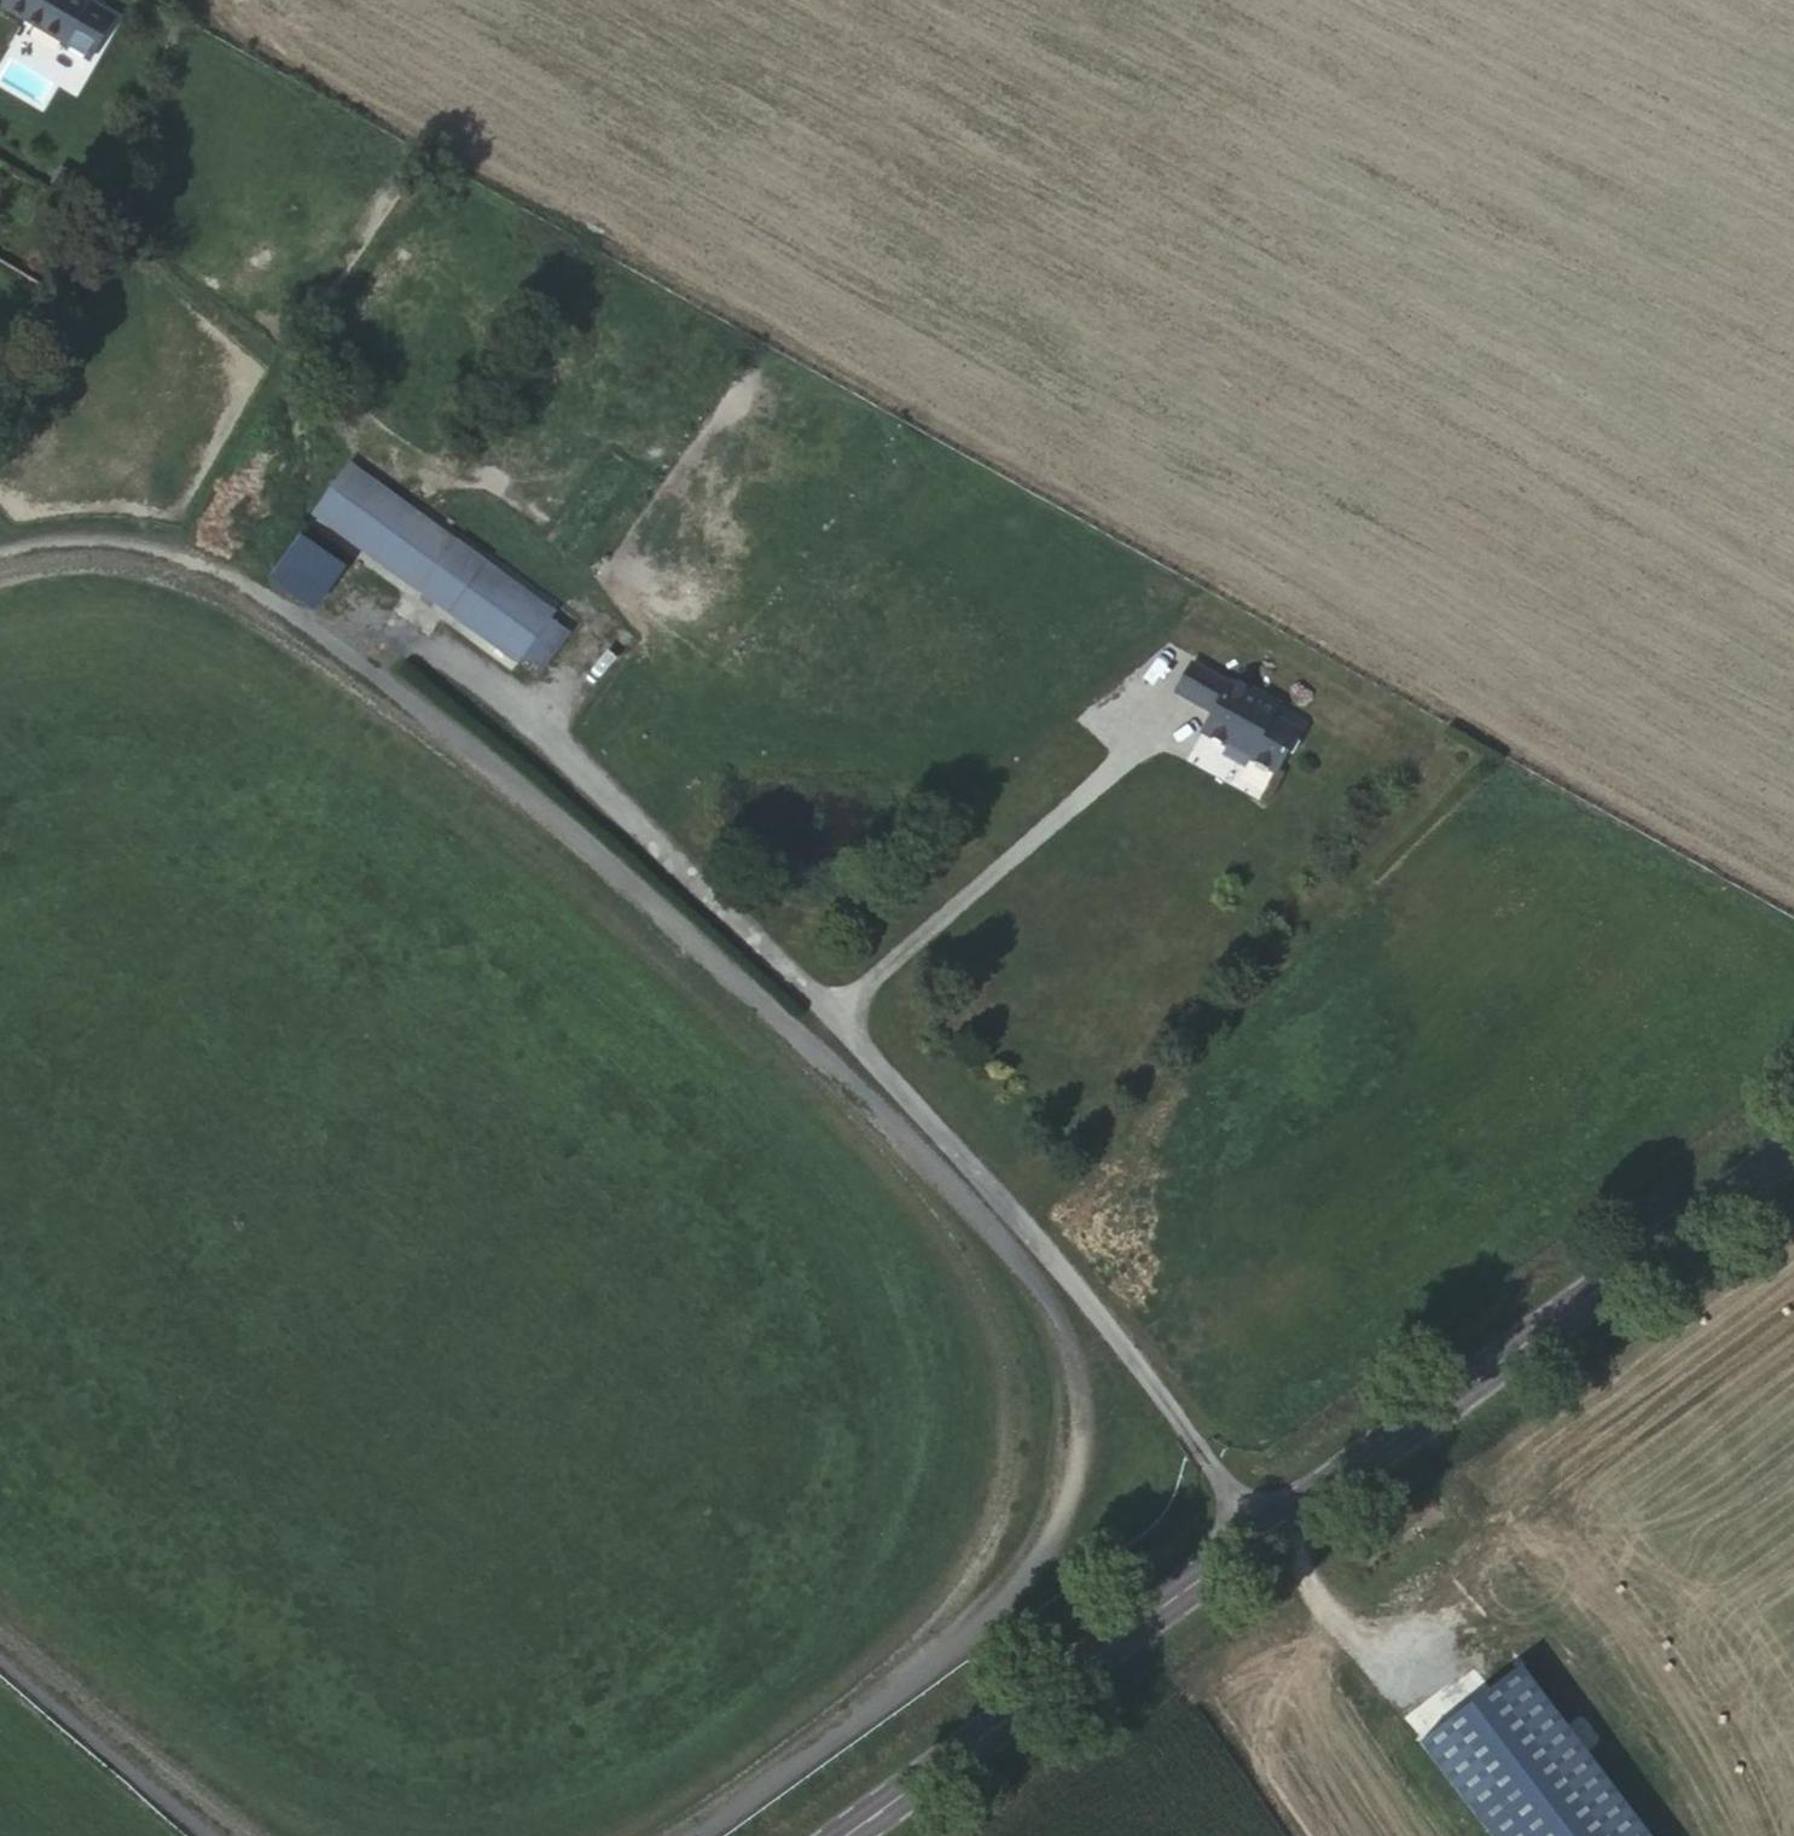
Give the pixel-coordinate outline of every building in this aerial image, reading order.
[(3,9),(66,44),(92,0),(8,0),(3,9)] [(447,598),(338,530),(312,576),(421,642),(420,646),(448,664),(451,661),(527,707),(554,662),(478,618),(479,612),(450,596),(447,598)] [(1206,702),(1221,676),(1185,657),(1173,683),(1206,702)] [(1241,687),(1221,676),(1206,702),(1214,707),(1203,726),(1219,736),(1216,744),(1236,757),(1240,749),(1264,763),(1290,714),(1265,700),(1241,687)] [(1246,680),(1241,687),(1265,700),(1270,694),(1246,680)] [(1528,1665),(1423,1738),(1492,1835),(1648,1835),(1528,1665)]
